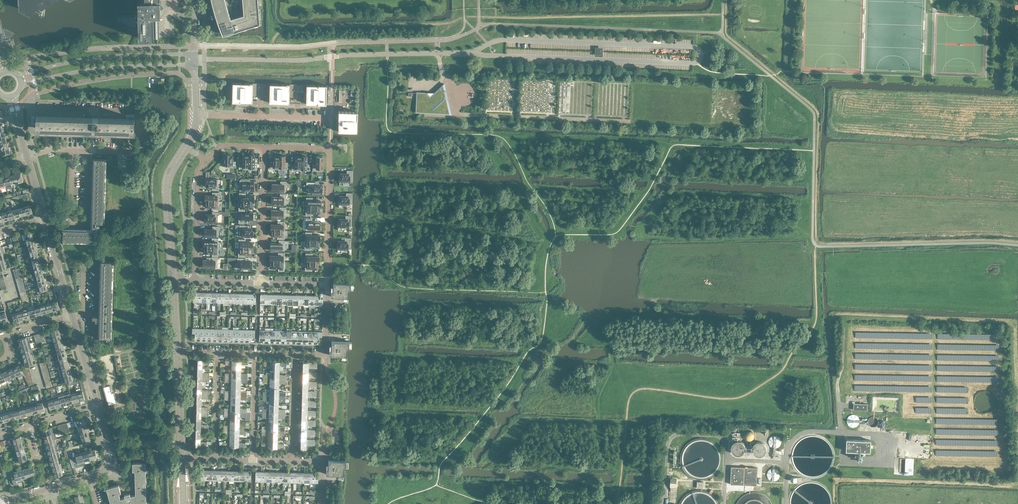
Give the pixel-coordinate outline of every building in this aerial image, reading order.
[(20,7),(31,13),(40,7),(40,8),(40,11),(42,12),(45,11),(45,8),(42,6),(52,0),(19,0),(20,7)] [(138,3),(138,4),(138,6),(138,7),(138,10),(138,11),(138,13),(138,14),(116,15),(117,21),(138,31),(138,34),(139,34),(139,37),(139,38),(147,38),(147,37),(146,37),(146,34),(147,34),(150,36),(150,35),(153,37),(154,37),(154,35),(153,32),(154,32),(154,31),(153,31),(153,28),(154,28),(153,28),(153,25),(154,25),(154,24),(153,24),(153,21),(153,20),(153,18),(153,17),(153,14),(154,14),(157,14),(160,14),(160,13),(160,10),(160,9),(161,9),(161,10),(162,10),(162,9),(163,9),(163,8),(163,7),(162,7),(162,6),(161,6),(161,7),(160,7),(160,6),(160,3),(160,2),(160,0),(138,0),(138,3)] [(223,35),(260,23),(259,11),(258,0),(243,0),(243,1),(243,9),(233,13),(230,4),(228,0),(211,0),(212,4),(214,9),(215,12),(215,15),(217,19),(218,24),(219,26),(219,27),(221,31),(223,35)] [(253,102),(253,84),(253,83),(245,83),(245,85),(241,85),(241,83),(233,83),(232,102),(241,102),(241,101),(244,101),(244,102),(253,102)] [(289,103),(290,85),(290,84),(282,84),(282,85),(278,85),(278,84),(270,84),(269,103),(277,103),(277,102),(281,102),(281,103),(289,103)] [(326,104),(327,85),(318,85),(318,86),(315,86),(315,85),(306,85),(306,104),(314,104),(314,103),(318,103),(318,104),(326,104)] [(446,113),(449,113),(443,86),(430,97),(427,93),(417,93),(417,102),(418,102),(418,110),(429,111),(428,112),(433,112),(432,112),(434,111),(435,113),(446,113)] [(357,120),(358,111),(339,111),(338,119),(340,119),(340,123),(338,123),(338,131),(357,132),(357,123),(356,123),(356,120),(357,120)] [(134,119),(126,119),(98,118),(98,115),(89,115),(89,118),(37,116),(36,117),(36,128),(40,128),(44,128),(48,128),(52,128),(52,129),(52,128),(56,129),(60,129),(64,129),(68,129),(72,129),(76,129),(80,129),(84,129),(102,130),(105,130),(106,130),(110,130),(114,130),(118,130),(122,130),(126,130),(126,131),(126,130),(130,131),(134,131),(134,119)] [(7,142),(0,144),(0,147),(1,150),(9,148),(7,142)] [(10,153),(9,148),(1,150),(2,155),(2,156),(11,153),(10,153)] [(233,161),(233,155),(231,155),(231,154),(230,154),(230,153),(225,153),(225,154),(224,167),(236,167),(236,161),(233,161)] [(248,169),(249,154),(248,154),(248,155),(247,155),(247,154),(243,154),(243,155),(242,155),(242,163),(239,163),(239,169),(242,169),(248,169)] [(250,154),(249,154),(248,169),(254,169),(257,169),(257,163),(254,163),(254,155),(254,154),(250,154)] [(279,169),(279,156),(279,155),(274,155),(274,156),(273,156),(273,162),(270,162),(270,169),(273,169),(279,169)] [(303,156),(301,156),(301,171),(307,171),(310,171),(310,164),(307,164),(307,156),(306,156),(306,155),(303,155),(303,156)] [(285,156),(279,156),(279,169),(285,170),(285,169),(288,169),(288,162),(285,162),(285,156)] [(301,171),(301,156),(300,156),(296,156),(295,156),(295,165),(292,164),(292,170),(295,170),(295,171),(301,171)] [(313,165),(313,171),(323,171),(323,157),(323,156),(317,156),(317,157),(316,157),(316,165),(313,165)] [(106,159),(94,159),(94,160),(94,162),(94,164),(94,166),(94,168),(94,170),(94,172),(94,175),(94,177),(94,179),(94,181),(94,183),(93,185),(94,185),(94,187),(93,187),(93,189),(93,192),(93,193),(93,196),(93,198),(93,200),(93,202),(93,204),(93,206),(93,209),(93,210),(93,213),(93,215),(93,217),(93,219),(93,221),(92,221),(92,227),(92,229),(98,229),(98,223),(104,223),(103,223),(105,159),(106,159)] [(339,181),(339,185),(343,185),(344,181),(352,181),(353,181),(353,170),(347,170),(347,173),(340,173),(340,175),(339,175),(339,176),(338,176),(338,181),(339,181)] [(21,173),(15,174),(17,182),(23,180),(21,172),(21,173)] [(219,179),(206,179),(205,179),(205,184),(206,184),(206,185),(206,187),(213,187),(212,190),(218,190),(219,179)] [(255,190),(255,184),(254,184),(254,183),(246,183),(246,180),(240,180),(240,190),(254,190),(255,190)] [(286,181),(280,181),(280,184),(272,184),(272,185),(271,185),(271,191),(272,191),(286,192),(286,181)] [(314,182),(307,182),(306,185),(309,185),(309,193),(322,193),(323,193),(323,188),(322,188),(322,187),(321,187),(321,185),(314,185),(314,182)] [(205,196),(204,196),(204,200),(205,200),(205,201),(219,201),(219,195),(219,192),(212,192),(212,195),(205,195),(205,196)] [(254,197),(254,196),(246,196),(246,193),(240,193),(239,196),(239,202),(254,202),(254,201),(254,197)] [(339,198),(338,198),(337,203),(338,203),(338,204),(339,204),(339,208),(343,208),(343,204),(352,204),(352,193),(346,193),(346,196),(339,196),(339,198)] [(272,203),(272,204),(286,204),(286,194),(280,194),(280,197),(272,197),(271,197),(271,203),(272,203)] [(306,200),(306,206),(321,207),(321,205),(321,201),(313,201),(313,198),(306,197),(306,200)] [(219,207),(219,201),(205,201),(204,201),(204,206),(206,206),(206,207),(212,207),(212,210),(219,210),(219,207)] [(254,202),(239,202),(239,208),(239,211),(245,211),(245,208),(253,208),(253,207),(254,207),(254,204),(253,204),(253,202),(254,202)] [(30,205),(24,207),(27,215),(32,213),(30,205)] [(321,207),(306,206),(306,212),(306,215),(312,216),(312,213),(320,213),(320,212),(321,212),(321,208),(320,208),(320,207),(321,207)] [(271,217),(285,218),(286,207),(280,207),(280,210),(272,210),(271,211),(270,217),(271,217)] [(205,221),(205,222),(218,222),(218,215),(219,215),(219,211),(212,211),(212,214),(206,214),(206,216),(205,216),(205,217),(204,217),(204,221),(205,221)] [(253,213),(239,213),(239,223),(245,223),(245,220),(253,220),(254,220),(254,214),(253,214),(253,213)] [(346,219),(339,218),(339,220),(338,220),(338,221),(337,221),(337,226),(338,226),(338,227),(338,230),(342,230),(342,226),(351,227),(352,216),(346,216),(346,219)] [(312,219),(306,219),(306,229),(320,229),(321,229),(321,223),(320,223),(320,222),(312,222),(312,219)] [(271,224),(271,230),(285,230),(285,225),(285,221),(278,221),(278,224),(271,224)] [(252,236),(253,236),(253,231),(253,230),(252,230),(252,228),(246,228),(246,225),(240,225),(239,236),(252,236)] [(219,226),(213,226),(213,229),(204,229),(204,230),(203,230),(203,235),(204,236),(218,237),(219,226)] [(62,229),(62,230),(63,230),(63,241),(81,241),(97,241),(97,242),(98,242),(98,230),(97,230),(64,230),(64,229),(62,229)] [(285,236),(285,230),(271,230),(270,230),(270,235),(272,235),(272,236),(277,236),(277,239),(284,239),(284,236),(285,236)] [(32,232),(24,234),(26,240),(33,238),(32,232)] [(305,235),(305,241),(319,241),(320,241),(320,240),(320,236),(320,235),(312,235),(312,232),(305,232),(305,235)] [(203,241),(203,245),(204,245),(204,247),(218,247),(219,241),(218,241),(218,238),(212,238),(212,241),(204,241),(203,241)] [(351,238),(345,238),(345,241),(338,241),(338,243),(337,243),(336,243),(336,248),(337,248),(337,249),(338,249),(338,253),(342,253),(342,249),(351,249),(351,238)] [(238,242),(238,248),(252,248),(252,242),(245,242),(245,239),(239,239),(239,242),(238,242)] [(270,250),(285,251),(285,240),(279,240),(279,243),(271,243),(271,244),(270,244),(270,250)] [(319,243),(319,241),(305,241),(305,247),(305,250),(311,250),(311,247),(319,247),(320,247),(320,243),(319,243)] [(218,253),(218,247),(204,247),(204,248),(204,252),(204,253),(212,253),(212,256),(218,256),(218,253)] [(252,249),(252,248),(238,248),(238,254),(238,257),(245,257),(245,254),(251,254),(251,253),(253,253),(253,249),(252,249)] [(270,260),(270,261),(285,262),(285,256),(285,253),(278,253),(278,256),(270,255),(270,256),(269,256),(269,260),(270,260)] [(306,256),(305,256),(305,262),(319,262),(319,256),(313,256),(313,253),(306,253),(306,256)] [(218,268),(218,257),(212,257),(212,260),(203,260),(203,261),(203,267),(218,268)] [(244,258),(238,258),(238,268),(252,268),(253,262),(252,262),(252,261),(244,261),(244,258)] [(101,261),(100,261),(99,316),(97,316),(97,322),(99,322),(98,339),(99,339),(100,339),(100,338),(106,338),(106,339),(107,339),(107,338),(111,338),(110,338),(112,262),(113,262),(113,261),(101,261)] [(285,268),(285,262),(270,261),(270,262),(270,263),(270,267),(278,268),(278,271),(284,271),(284,268),(285,268)] [(319,263),(319,262),(305,262),(305,268),(305,271),(312,271),(312,268),(318,268),(318,267),(320,268),(320,263),(319,263)] [(46,284),(45,278),(37,280),(34,281),(36,287),(39,286),(46,284)] [(48,290),(46,284),(39,286),(36,287),(38,293),(48,290)] [(201,302),(202,292),(196,292),(196,295),(193,295),(193,302),(201,302)] [(315,296),(314,306),(323,306),(323,299),(320,299),(320,296),(315,296)] [(57,301),(51,303),(53,311),(59,309),(57,301)] [(48,312),(46,305),(45,302),(39,304),(40,306),(42,314),(44,314),(44,313),(48,312)] [(30,317),(27,307),(22,309),(22,311),(25,319),(30,317)] [(36,316),(34,308),(28,309),(28,307),(27,307),(30,317),(36,316)] [(25,319),(22,311),(17,313),(19,320),(25,319)] [(50,330),(52,336),(60,334),(59,328),(50,330)] [(200,338),(201,329),(192,328),(192,333),(195,333),(195,340),(197,340),(197,338),(200,338)] [(322,337),(322,332),(314,332),(314,341),(317,341),(317,343),(319,343),(319,344),(319,336),(322,337)] [(18,339),(20,345),(30,342),(32,342),(31,336),(18,339),(18,340),(18,339)] [(64,345),(62,340),(54,342),(55,348),(64,345)] [(352,342),(332,341),(332,347),(330,347),(330,349),(329,349),(329,355),(341,356),(341,358),(346,358),(346,356),(347,356),(347,349),(349,349),(351,349),(352,342)] [(32,348),(30,342),(20,345),(21,351),(32,348)] [(65,351),(64,345),(55,348),(57,354),(65,351)] [(33,354),(32,348),(21,351),(23,357),(33,354)] [(67,357),(65,351),(57,354),(59,359),(67,357)] [(35,360),(33,354),(23,357),(22,357),(23,359),(24,359),(26,366),(29,366),(30,365),(34,364),(33,360),(35,360)] [(67,357),(59,359),(56,360),(58,366),(68,363),(67,357)] [(198,359),(198,368),(202,368),(203,364),(209,364),(209,365),(213,365),(213,362),(209,362),(209,360),(210,360),(198,359)] [(236,369),(237,360),(225,360),(225,365),(232,365),(232,369),(236,369)] [(248,361),(237,360),(236,369),(241,369),(241,365),(248,365),(248,366),(251,366),(251,363),(248,363),(248,361)] [(275,370),(275,361),(263,361),(264,361),(264,366),(270,366),(270,370),(275,370)] [(287,362),(275,361),(275,370),(280,370),(280,366),(286,366),(286,367),(290,367),(290,364),(286,364),(287,362)] [(303,372),(309,372),(309,367),(315,368),(317,369),(317,363),(303,362),(303,372)] [(70,369),(68,363),(58,366),(60,372),(70,369)] [(23,373),(23,372),(22,370),(21,368),(19,365),(13,368),(17,376),(23,373)] [(17,376),(13,368),(8,370),(11,378),(17,376)] [(202,368),(198,368),(197,368),(198,368),(197,377),(209,377),(209,373),(202,373),(202,368)] [(72,374),(70,369),(60,372),(61,377),(72,374)] [(236,378),(236,369),(232,369),(232,373),(225,373),(225,378),(224,377),(224,378),(236,378)] [(241,374),(241,369),(236,369),(236,378),(248,378),(248,376),(251,376),(251,373),(248,373),(248,374),(241,374)] [(11,378),(8,370),(3,373),(6,381),(11,378)] [(275,379),(275,370),(270,370),(270,374),(263,374),(260,373),(260,376),(263,376),(263,379),(275,379)] [(279,375),(280,370),(275,370),(275,379),(286,379),(286,375),(279,375)] [(317,372),(309,372),(303,372),(303,381),(302,381),(302,382),(303,382),(308,382),(308,377),(315,377),(315,378),(317,378),(317,372)] [(73,380),(72,374),(61,377),(63,383),(73,380)] [(209,377),(197,377),(197,385),(202,386),(202,381),(209,382),(209,377)] [(236,387),(236,378),(224,378),(225,378),(225,382),(231,382),(231,386),(236,387)] [(248,378),(236,378),(236,387),(241,387),(241,382),(247,383),(248,378)] [(274,388),(275,379),(263,379),(263,381),(260,381),(260,384),(263,384),(263,383),(270,383),(270,387),(274,388)] [(286,379),(275,379),(274,388),(279,388),(279,383),(286,384),(286,379)] [(317,382),(308,382),(303,382),(302,391),(308,391),(308,387),(314,387),(314,388),(316,388),(317,382)] [(108,405),(110,405),(117,403),(114,393),(112,393),(110,386),(110,385),(103,387),(103,388),(108,405)] [(202,386),(197,385),(197,386),(197,394),(209,394),(208,394),(209,390),(202,390),(202,386)] [(236,395),(236,387),(231,386),(231,391),(225,390),(221,390),(221,392),(224,393),(224,395),(236,395)] [(240,391),(241,387),(236,387),(236,395),(247,396),(247,395),(247,393),(250,393),(250,390),(247,390),(247,391),(240,391)] [(274,396),(274,388),(270,387),(270,392),(263,392),(263,396),(274,396)] [(279,392),(279,388),(274,388),(274,396),(286,397),(286,396),(286,392),(279,392)] [(76,390),(77,393),(79,401),(85,399),(82,389),(76,390)] [(316,391),(308,391),(302,391),(302,401),(308,401),(308,396),(314,396),(314,397),(316,397),(316,391)] [(79,401),(77,393),(71,394),(73,402),(79,401)] [(73,402),(71,394),(65,396),(67,404),(73,402)] [(211,397),(208,397),(208,395),(209,395),(209,394),(197,394),(197,403),(202,403),(202,399),(208,399),(211,400),(211,397)] [(235,404),(236,395),(224,395),(224,399),(231,399),(231,404),(235,404)] [(247,396),(236,395),(235,404),(240,404),(240,400),(247,400),(247,396)] [(67,404),(65,396),(59,398),(61,406),(67,404)] [(274,405),(274,396),(263,396),(263,400),(269,401),(269,405),(274,405)] [(286,397),(274,396),(274,405),(279,405),(279,401),(285,401),(285,402),(289,402),(289,399),(285,399),(286,397)] [(61,406),(59,398),(53,399),(55,407),(61,406)] [(55,407),(53,399),(48,401),(47,401),(50,409),(55,407)] [(316,401),(308,401),(302,401),(302,410),(302,411),(308,411),(308,410),(308,406),(314,406),(314,407),(316,407),(316,401)] [(39,412),(37,404),(36,402),(30,403),(33,414),(39,412)] [(42,402),(37,404),(39,412),(45,410),(45,411),(43,402),(42,402)] [(33,414),(30,403),(24,405),(27,415),(33,414)] [(202,403),(197,403),(196,403),(197,403),(196,411),(208,412),(208,407),(201,407),(202,403)] [(235,413),(235,404),(231,404),(231,408),(224,408),(224,412),(235,413)] [(240,408),(240,404),(235,404),(235,413),(247,413),(247,411),(250,411),(250,408),(246,408),(240,408)] [(27,415),(24,405),(18,407),(22,417),(22,418),(24,418),(24,416),(27,415)] [(274,414),(274,405),(269,405),(269,409),(263,409),(263,408),(259,408),(259,411),(262,411),(262,413),(274,414)] [(279,409),(279,405),(274,405),(274,414),(285,414),(285,409),(279,409)] [(22,417),(18,407),(13,408),(16,419),(22,417)] [(16,419),(13,408),(7,410),(10,420),(16,419)] [(10,420),(7,410),(1,412),(4,422),(10,420)] [(316,411),(308,410),(308,411),(302,411),(301,420),(307,420),(307,416),(314,416),(314,417),(316,417),(316,411)] [(208,412),(196,411),(196,412),(196,420),(201,420),(201,416),(208,416),(208,417),(211,417),(211,414),(208,414),(208,412)] [(235,421),(235,413),(224,412),(224,415),(220,414),(220,417),(224,417),(230,417),(230,421),(235,421)] [(247,413),(235,413),(235,421),(240,421),(240,417),(246,417),(247,413)] [(273,422),(274,414),(262,413),(262,418),(269,418),(269,422),(273,422)] [(285,414),(274,414),(273,422),(278,422),(278,418),(285,418),(285,414)] [(84,418),(76,420),(76,421),(78,426),(86,424),(84,418)] [(201,424),(201,420),(196,420),(196,429),(208,429),(208,425),(201,424)] [(316,420),(307,420),(301,420),(301,430),(307,430),(307,425),(313,425),(313,426),(315,426),(316,420)] [(235,430),(235,421),(230,421),(230,425),(223,425),(223,429),(235,430)] [(239,426),(240,421),(235,421),(235,430),(246,430),(246,428),(249,428),(250,425),(246,425),(246,426),(239,426)] [(273,431),(273,422),(269,422),(269,426),(262,426),(262,430),(262,431),(273,431)] [(278,427),(278,422),(273,422),(273,431),(285,431),(285,427),(278,427)] [(87,430),(86,424),(78,426),(79,432),(87,430)] [(43,436),(51,434),(54,433),(52,427),(42,430),(43,436)] [(208,429),(196,429),(196,437),(201,438),(201,433),(207,434),(208,429)] [(234,438),(235,430),(223,429),(223,430),(223,434),(230,434),(230,438),(234,438)] [(89,436),(87,430),(79,432),(81,438),(89,436)] [(246,430),(235,430),(234,438),(239,439),(239,434),(246,435),(249,435),(249,432),(246,432),(246,430)] [(315,430),(307,430),(301,430),(301,439),(307,440),(307,439),(307,435),(313,435),(313,436),(315,436),(315,430)] [(273,439),(273,431),(262,431),(262,435),(268,435),(268,439),(273,439)] [(285,431),(273,431),(273,439),(278,440),(278,435),(284,436),(285,431)] [(753,435),(753,434),(753,433),(752,432),(750,431),(749,431),(747,431),(746,432),(745,433),(745,435),(745,436),(746,438),(747,438),(748,439),(749,439),(750,439),(752,438),(753,437),(753,435)] [(21,436),(12,438),(14,444),(22,442),(20,436),(21,436)] [(91,441),(89,436),(81,438),(83,444),(82,444),(91,442),(91,441)] [(201,438),(196,437),(195,437),(195,438),(196,438),(195,445),(195,446),(207,447),(207,446),(207,444),(210,444),(210,441),(207,441),(207,442),(200,442),(201,438)] [(234,447),(234,438),(230,438),(230,443),(223,442),(220,442),(220,444),(223,445),(223,447),(234,447)] [(239,443),(239,439),(234,438),(234,447),(246,448),(246,447),(246,445),(249,445),(249,442),(245,442),(245,443),(239,443)] [(55,439),(53,440),(45,442),(47,448),(57,445),(55,439)] [(273,448),(273,439),(268,439),(268,444),(261,443),(261,448),(273,448)] [(278,444),(278,440),(273,439),(273,448),(284,449),(284,448),(284,444),(278,444)] [(315,440),(307,439),(307,440),(301,439),(301,449),(306,449),(307,444),(313,445),(315,445),(315,440)] [(745,447),(745,446),(745,445),(745,444),(744,442),(743,441),(742,440),(741,440),(739,439),(737,439),(736,440),(734,440),(733,441),(732,442),(732,444),(731,445),(731,446),(731,448),(732,449),(732,450),(733,452),(734,452),(735,453),(738,453),(739,453),(741,453),(742,452),(743,451),(744,450),(745,449),(745,448),(745,447)] [(765,446),(765,445),(764,443),(764,442),(763,441),(761,440),(760,440),(758,439),(757,439),(756,440),(754,440),(753,441),(752,442),(752,443),(751,444),(751,446),(751,447),(752,448),(752,450),(753,450),(754,451),(755,452),(757,453),(758,453),(759,453),(760,452),(761,452),(762,451),(763,450),(764,449),(764,448),(765,446)] [(847,439),(846,451),(871,452),(871,440),(847,439)] [(23,446),(22,442),(14,444),(16,450),(24,448),(25,447),(24,445),(23,446)] [(59,450),(57,445),(47,448),(48,453),(59,450)] [(25,454),(24,448),(16,450),(17,456),(25,454)] [(95,449),(88,451),(91,459),(97,457),(98,460),(101,459),(98,448),(95,449)] [(60,456),(59,450),(48,453),(50,459),(58,457),(60,456)] [(91,459),(88,451),(82,453),(85,464),(84,461),(91,459)] [(85,464),(82,453),(75,454),(76,457),(73,458),(75,466),(85,464)] [(25,454),(17,456),(15,456),(17,462),(27,460),(27,459),(25,454)] [(914,458),(900,458),(899,472),(905,473),(905,475),(904,475),(913,475),(914,458)] [(348,460),(330,460),(328,460),(328,466),(327,466),(327,468),(326,468),(326,469),(326,474),(338,474),(338,477),(343,477),(344,468),(346,468),(346,466),(348,466),(348,460)] [(109,498),(111,503),(146,503),(145,466),(145,462),(132,463),(133,471),(135,471),(135,494),(131,496),(130,493),(124,494),(125,497),(120,499),(119,493),(121,493),(119,485),(107,488),(108,492),(107,492),(108,495),(110,495),(110,497),(109,498)] [(61,468),(59,463),(51,465),(53,471),(61,468)] [(33,466),(30,467),(26,468),(29,477),(36,475),(37,477),(40,477),(37,468),(34,469),(33,466)] [(758,468),(746,467),(731,467),(731,484),(757,485),(758,468)] [(29,477),(26,468),(20,470),(23,478),(29,477)] [(63,474),(61,468),(53,471),(55,477),(63,474)] [(23,478),(20,470),(13,472),(14,474),(14,475),(11,475),(14,484),(23,481),(23,478)] [(207,480),(208,470),(202,470),(202,473),(199,473),(199,480),(207,480)] [(316,473),(310,473),(310,483),(318,483),(318,479),(315,479),(316,473)]
